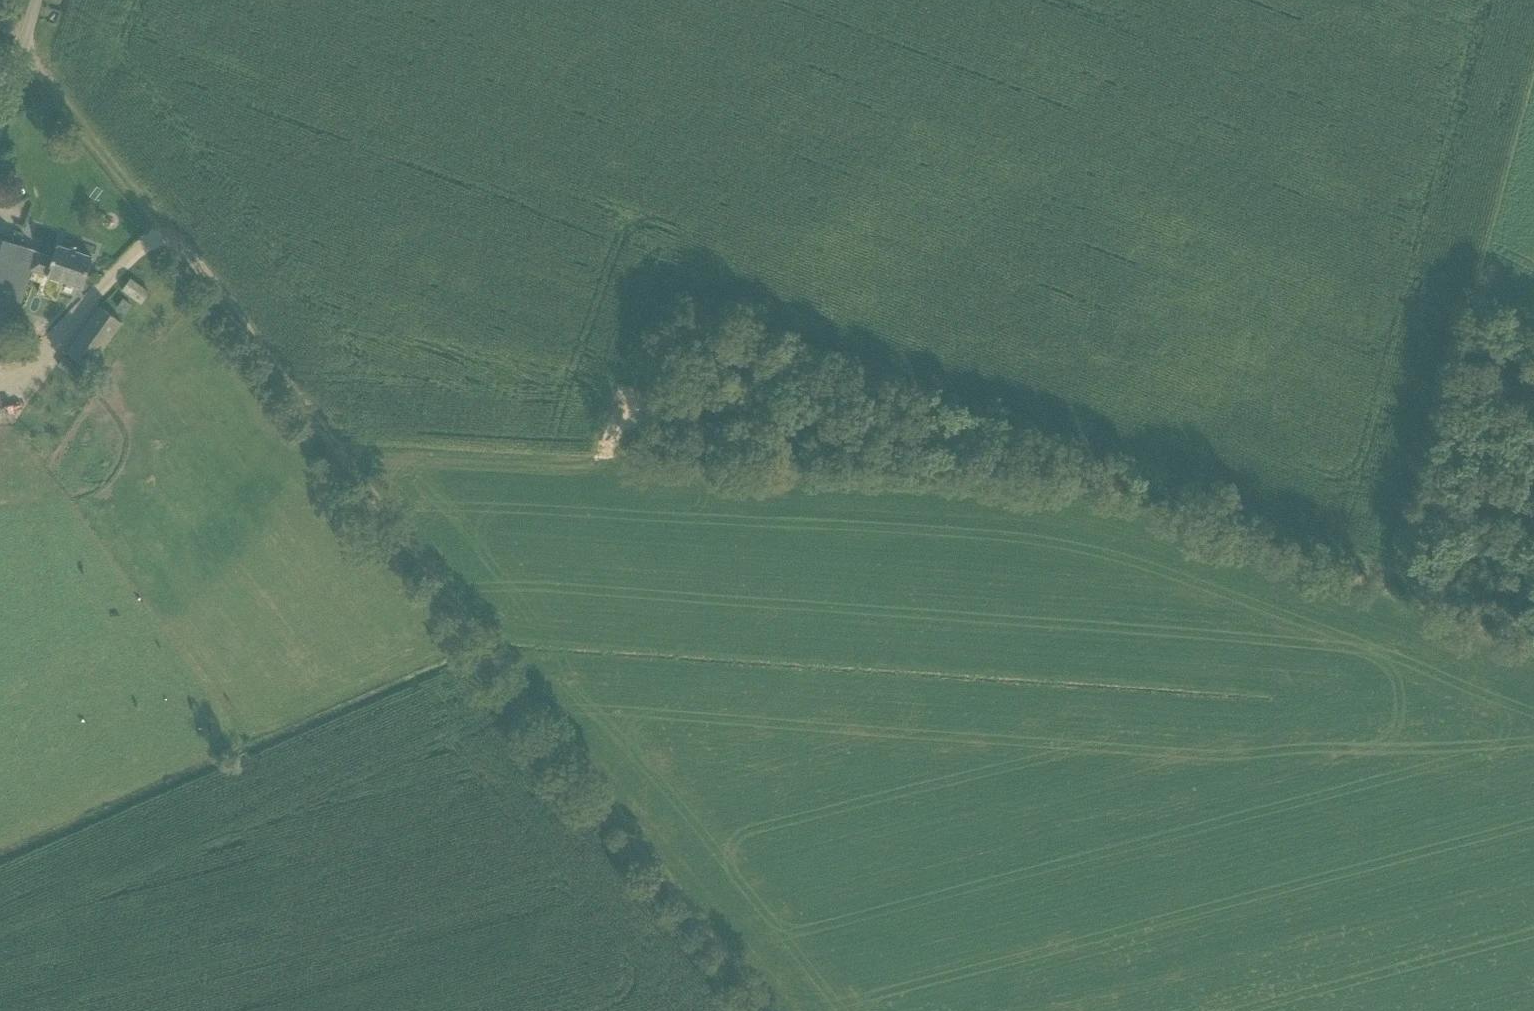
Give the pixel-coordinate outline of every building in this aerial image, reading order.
[(0,360),(26,291),(4,284),(18,245),(0,238),(0,360)] [(26,291),(33,270),(83,286),(86,277),(92,258),(57,246),(52,258),(37,253),(37,251),(18,245),(4,284),(26,291)] [(131,278),(122,289),(141,304),(149,293),(131,278)] [(67,351),(92,368),(123,323),(98,306),(67,351)]
